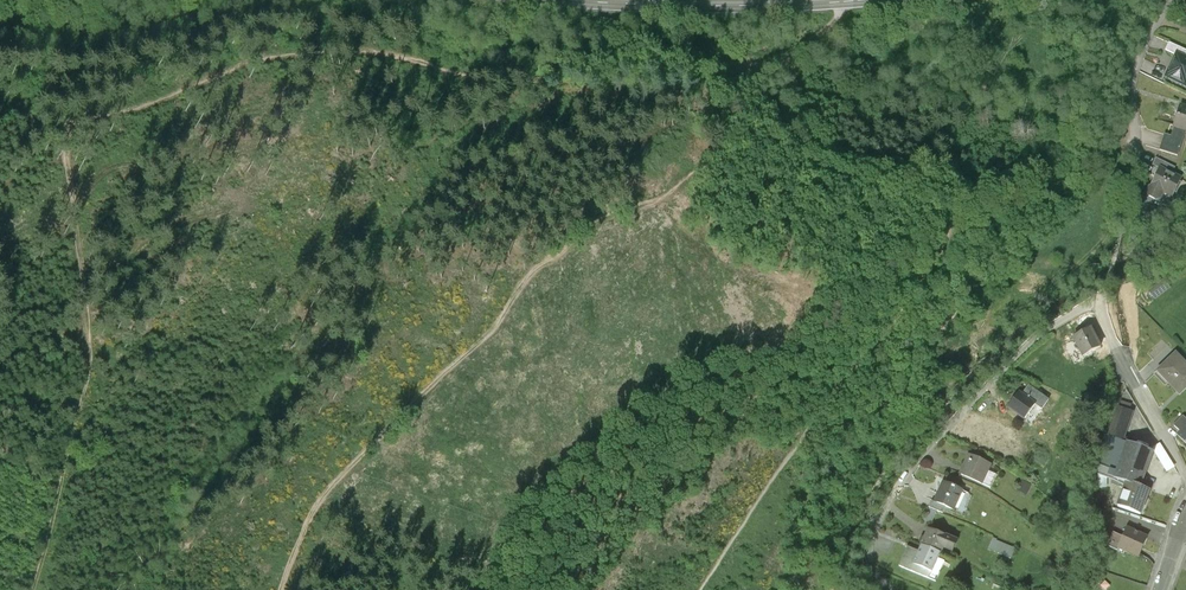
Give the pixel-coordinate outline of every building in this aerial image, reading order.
[(1178,56),(1168,77),(1185,85),(1185,84),(1185,60),(1178,56)] [(1181,107),(1171,137),(1183,141),(1185,131),(1185,108),(1181,107)] [(1153,165),(1160,169),(1161,168),(1172,174),(1176,167),(1156,157),(1153,165)] [(1161,168),(1160,169),(1148,193),(1149,197),(1156,200),(1159,198),(1162,191),(1173,197),(1182,179),(1172,174),(1161,168)] [(1092,330),(1073,339),(1083,357),(1101,347),(1092,330)] [(1176,354),(1158,372),(1159,372),(1160,371),(1170,382),(1169,383),(1177,392),(1185,384),(1185,365),(1176,354)] [(1034,404),(1034,405),(1041,410),(1048,400),(1028,386),(1021,395),(1034,404)] [(1023,420),(1034,405),(1034,404),(1021,395),(1018,393),(1007,409),(1023,420)] [(982,424),(988,427),(989,425),(998,429),(1001,423),(985,416),(982,424)] [(1177,436),(1185,445),(1185,427),(1177,436)] [(1151,452),(1127,444),(1114,480),(1126,484),(1118,507),(1139,515),(1148,491),(1139,488),(1151,452)] [(990,466),(969,455),(960,474),(981,485),(990,466)] [(961,491),(944,482),(935,502),(952,510),(961,491)] [(929,529),(921,544),(941,553),(944,546),(950,549),(954,540),(929,529)] [(1146,538),(1126,530),(1119,548),(1138,556),(1146,538)] [(996,537),(991,548),(1012,557),(1016,546),(996,537)] [(929,579),(941,553),(921,544),(918,551),(908,546),(899,565),(929,579)]
